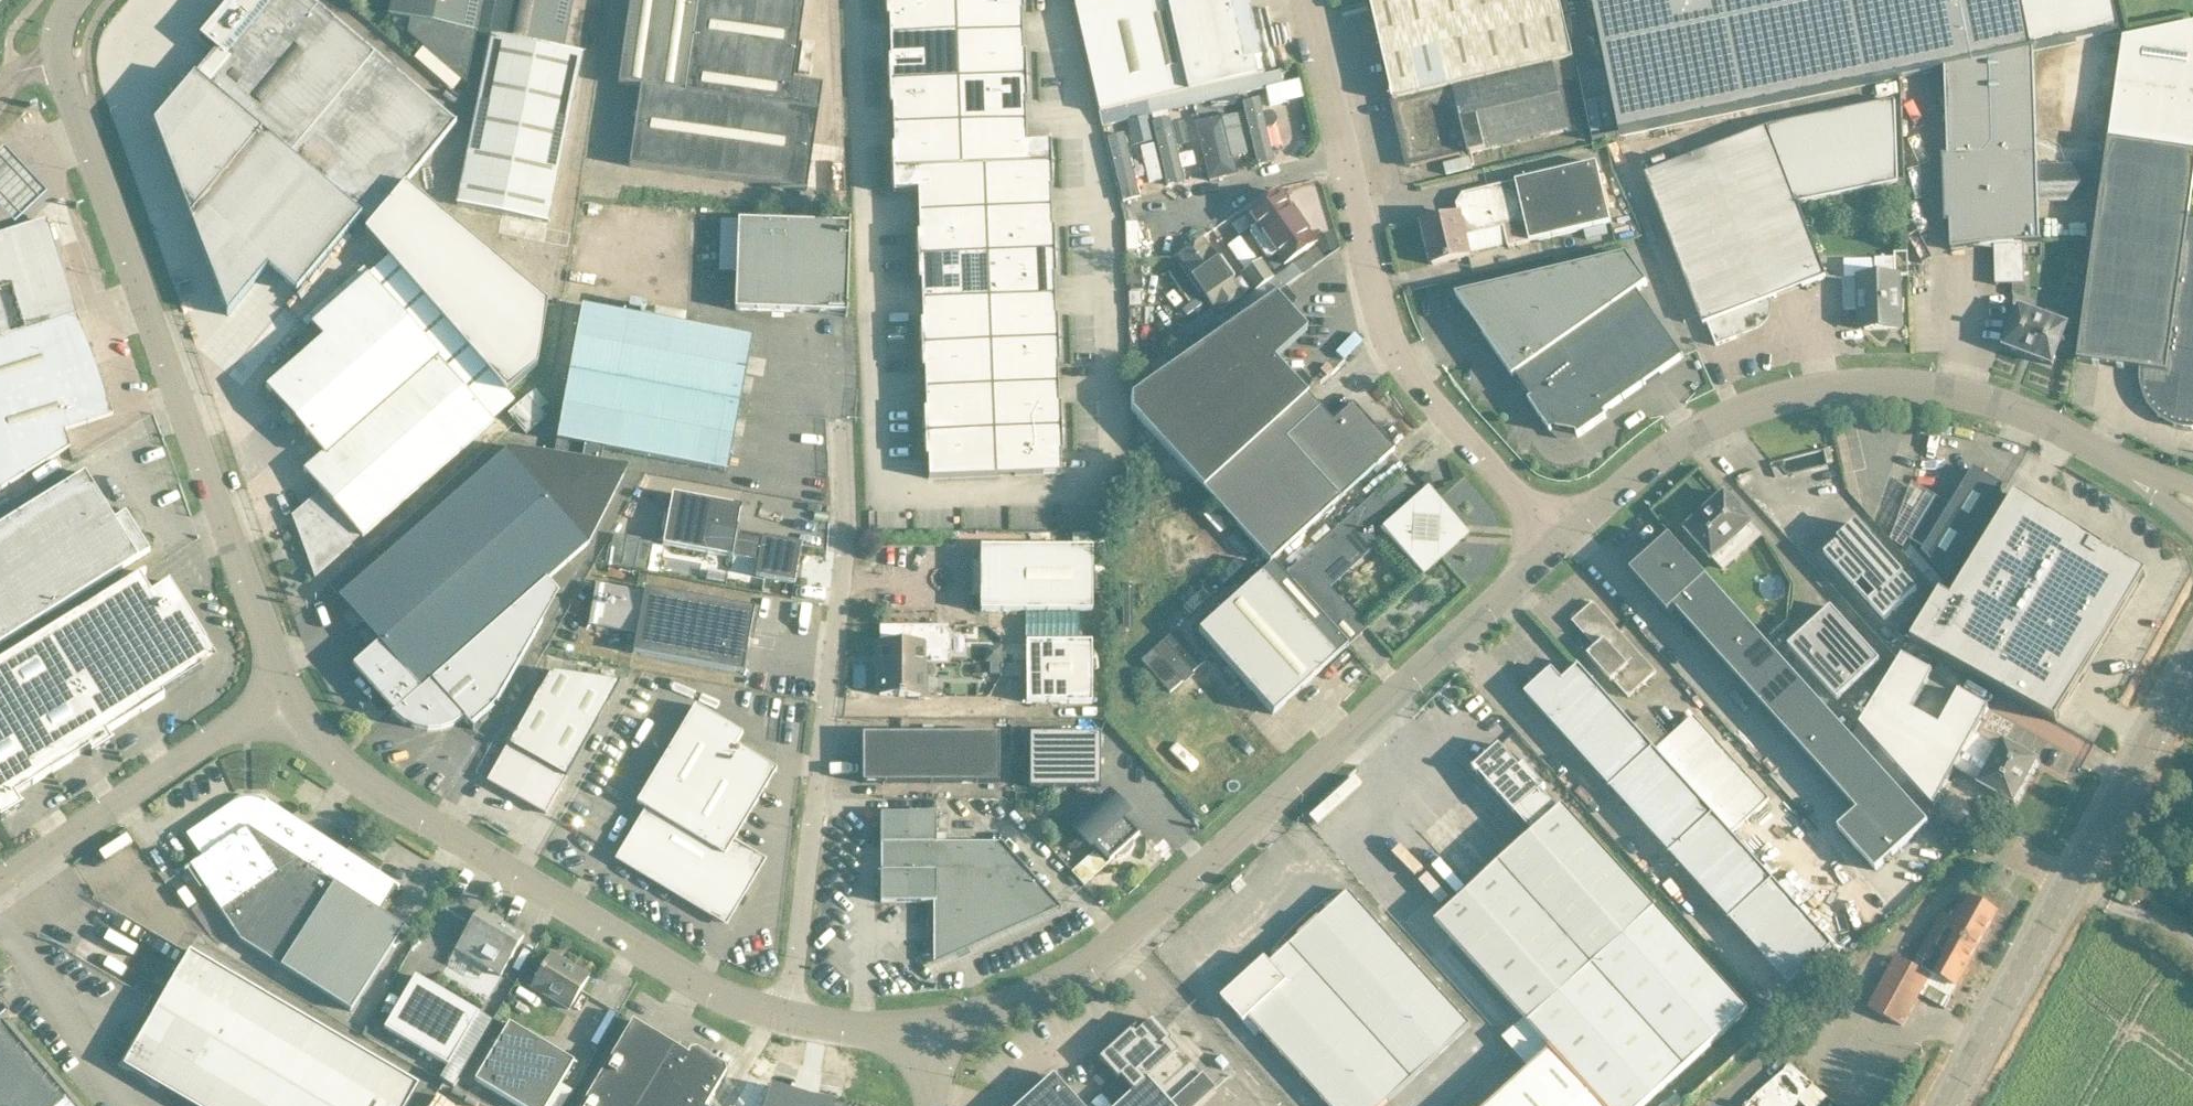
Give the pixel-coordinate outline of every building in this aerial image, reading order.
[(153,122),(189,218),(227,316),(268,269),(296,293),(311,276),(361,217),(370,225),(364,232),(506,394),(537,367),(547,305),(404,185),(455,124),(309,0),(230,0),(199,37),(216,51),(153,122)] [(563,51),(573,0),(392,0),(388,15),(410,20),(407,33),(466,84),(477,32),(489,34),(454,206),(547,225),(581,54),(563,51)] [(620,87),(642,90),(632,169),(810,192),(824,86),(795,82),(806,0),(632,0),(620,87)] [(886,19),(889,19),(890,58),(888,58),(889,82),(886,82),(886,83),(889,83),(890,107),(892,107),(893,146),(891,147),(892,170),(889,170),(889,172),(892,171),(893,195),(895,195),(894,192),(917,191),(919,234),(917,234),(917,257),(914,257),(914,259),(917,259),(918,282),(921,282),(922,322),(920,322),(921,346),(918,346),(918,347),(921,347),(922,371),(924,370),(926,410),(923,410),(924,434),(921,434),(921,435),(924,435),(925,459),(927,459),(928,479),(1060,474),(1060,453),(1062,453),(1061,430),(1064,430),(1064,428),(1061,428),(1060,405),(1058,405),(1056,365),(1058,365),(1058,342),(1060,342),(1060,340),(1057,340),(1056,317),(1054,317),(1053,277),(1055,277),(1054,253),(1057,253),(1057,252),(1054,252),(1053,228),(1051,229),(1050,189),(1052,189),(1051,165),(1054,165),(1054,164),(1051,164),(1050,140),(1048,140),(1048,143),(1026,144),(1024,102),(1026,102),(1025,78),(1028,78),(1028,77),(1025,77),(1024,53),(1022,53),(1021,14),(1023,14),(1023,0),(886,0),(886,19)] [(1263,74),(1246,0),(1199,0),(1168,7),(1167,0),(1103,0),(1074,7),(1098,113),(1099,113),(1263,74)] [(1506,146),(1578,129),(1567,80),(1578,77),(1560,0),(1370,0),(1394,102),(1395,101),(1410,167),(1469,153),(1469,154),(1506,146)] [(1621,135),(1947,68),(1949,156),(1943,156),(1945,224),(1950,224),(1951,245),(1951,250),(1992,244),(2040,242),(2039,220),(2039,204),(2037,165),(2037,154),(2032,58),(2123,38),(2114,0),(1594,0),(1621,135)] [(2189,218),(2192,191),(2192,23),(2123,37),(2109,140),(2078,361),(2140,369),(2140,373),(2140,381),(2141,389),(2144,396),(2147,403),(2151,409),(2157,415),(2163,420),(2169,423),(2177,426),(2184,428),(2192,429),(2192,219),(2189,218)] [(1102,125),(1283,83),(1280,71),(1263,74),(1165,98),(1147,102),(1111,110),(1099,113),(1102,125)] [(1672,153),(1642,165),(1646,175),(1696,305),(1704,325),(1708,324),(1716,346),(1737,338),(1735,332),(1742,329),(1743,333),(1756,329),(1760,326),(1764,323),(1767,319),(1769,315),(1769,310),(1769,305),(1768,300),(1827,277),(1819,257),(1799,204),(1898,184),(1895,102),(1894,102),(1769,128),(1676,163),(1672,153)] [(1239,110),(1254,172),(1274,168),(1260,105),(1239,110)] [(1196,123),(1208,180),(1236,174),(1224,117),(1196,123)] [(1145,118),(1125,123),(1130,146),(1151,141),(1148,131),(1145,118)] [(1151,141),(1164,192),(1182,187),(1166,126),(1148,131),(1151,141)] [(1104,134),(1119,200),(1140,196),(1125,130),(1104,134)] [(14,232),(47,201),(4,156),(0,160),(0,218),(14,232)] [(1463,194),(1457,205),(1459,216),(1461,216),(1466,237),(1504,228),(1509,248),(1612,223),(1598,163),(1518,182),(1463,194)] [(1243,219),(1280,270),(1316,245),(1280,193),(1243,219)] [(1433,265),(1471,256),(1466,237),(1461,216),(1459,216),(1423,224),(1433,265)] [(846,318),(849,221),(738,217),(735,310),(846,314),(846,318)] [(77,315),(47,222),(14,232),(0,237),(0,339),(77,315)] [(1995,286),(2026,284),(2024,245),(1993,246),(1995,286)] [(1217,314),(1244,295),(1210,247),(1183,265),(1217,314)] [(1844,310),(1860,310),(1860,330),(1901,328),(1900,276),(1908,275),(1908,253),(1894,253),(1895,259),(1877,259),(1877,276),(1859,277),(1859,278),(1843,278),(1844,310)] [(1604,414),(1684,358),(1638,292),(1648,285),(1627,256),(1478,291),(1457,296),(1514,378),(1516,377),(1519,380),(1515,383),(1525,398),(1529,395),(1532,399),(1529,401),(1551,433),(1554,430),(1576,434),(1578,437),(1606,418),(1604,414)] [(1244,273),(1241,275),(1253,293),(1274,279),(1261,261),(1257,264),(1244,273)] [(1253,293),(1217,319),(1226,332),(1300,277),(1292,266),(1274,279),(1253,293)] [(361,537),(362,538),(379,524),(462,452),(494,424),(437,359),(439,357),(368,276),(328,311),(312,326),(323,339),(266,390),(323,454),(303,471),(321,491),(293,516),(291,516),(314,577),(314,578),(361,537)] [(1275,296),(1259,310),(1130,396),(1131,412),(1202,490),(1306,396),(1274,360),(1307,330),(1275,296)] [(752,339),(582,307),(557,440),(727,472),(752,339)] [(2019,307),(2004,347),(2053,366),(2068,325),(2019,307)] [(113,415),(77,315),(0,339),(0,490),(71,448),(65,430),(113,415)] [(546,417),(527,396),(507,414),(526,435),(546,417)] [(1202,490),(1269,564),(1394,451),(1352,406),(1332,424),(1306,396),(1202,490)] [(494,706),(557,594),(546,582),(588,545),(628,468),(510,449),(506,452),(339,599),(383,648),(364,665),(401,707),(389,717),(390,718),(393,715),(399,720),(405,725),(411,728),(418,730),(426,732),(433,732),(440,731),(447,729),(454,726),(461,722),(463,720),(473,731),(474,730),(471,727),(494,706)] [(1937,497),(1910,540),(1926,549),(1922,554),(1948,581),(1953,573),(2005,488),(1974,469),(1951,507),(1937,497)] [(85,474),(0,526),(0,645),(150,552),(132,523),(128,525),(122,516),(114,521),(85,474)] [(1424,488),(1416,495),(1392,516),(1373,494),(1282,577),(1344,648),(1367,629),(1328,588),(1379,544),(1371,536),(1370,533),(1370,527),(1373,523),(1382,518),(1385,522),(1376,530),(1398,552),(1412,568),(1420,576),(1428,569),(1460,540),(1467,534),(1461,528),(1431,495),(1424,488)] [(1752,524),(1726,495),(1687,530),(1713,559),(1752,524)] [(1942,594),(1912,642),(2057,722),(2071,700),(2069,699),(2080,681),(2081,682),(2145,577),(2104,552),(2106,550),(2017,495),(1952,600),(1942,594)] [(773,580),(793,584),(794,584),(801,545),(762,538),(762,542),(736,538),(741,507),(720,503),(670,496),(662,550),(730,560),(730,559),(757,563),(755,578),(773,580)] [(1230,525),(1211,505),(1200,515),(1219,535),(1230,525)] [(1825,555),(1885,621),(1918,591),(1858,525),(1825,555)] [(656,543),(617,536),(611,566),(650,573),(656,543)] [(1876,871),(1929,824),(1670,537),(1631,572),(1668,614),(1675,608),(1858,811),(1838,829),(1876,871)] [(979,610),(1091,611),(1091,548),(979,548),(979,610)] [(0,663),(0,817),(1,819),(0,820),(1,821),(24,807),(23,806),(22,806),(15,796),(89,750),(92,755),(91,756),(92,757),(114,743),(113,742),(112,743),(107,734),(164,698),(162,698),(161,695),(205,668),(204,667),(199,670),(205,644),(208,649),(210,649),(169,583),(168,584),(168,585),(150,596),(140,579),(146,575),(145,573),(0,663)] [(1273,715),(1335,659),(1260,576),(1198,632),(1273,715)] [(754,609),(645,589),(644,594),(596,585),(589,625),(636,634),(633,654),(743,673),(754,609)] [(1588,656),(1626,699),(1656,672),(1594,603),(1572,622),(1596,648),(1588,656)] [(1838,700),(1880,661),(1832,608),(1790,646),(1838,700)] [(1170,693),(1204,663),(1175,631),(1141,661),(1170,693)] [(1025,703),(1092,702),(1093,641),(1025,641),(1025,703)] [(925,663),(925,642),(875,642),(875,643),(879,643),(879,654),(883,654),(883,664),(879,664),(879,696),(898,696),(898,697),(920,696),(920,663),(925,663)] [(1001,647),(985,647),(985,663),(1001,663),(1001,647)] [(1860,724),(1864,728),(1934,806),(1954,770),(1980,785),(1982,786),(2014,804),(2015,802),(2038,761),(2004,742),(1999,750),(1973,735),(1989,708),(1959,691),(1940,725),(1912,709),(1933,672),(1903,655),(1860,724)] [(1000,676),(1000,665),(990,665),(990,676),(1000,676)] [(1525,694),(1540,711),(1790,985),(1832,948),(1730,835),(1656,751),(1578,666),(1579,667),(1563,681),(1553,670),(1525,694)] [(551,672),(488,781),(517,798),(586,677),(551,672)] [(546,814),(621,683),(586,677),(517,798),(546,814)] [(736,746),(743,734),(695,706),(636,804),(648,810),(618,859),(725,923),(755,875),(764,860),(734,841),(777,770),(736,746)] [(1694,717),(1656,751),(1730,835),(1769,800),(1694,717)] [(999,783),(999,734),(862,734),(862,783),(999,783)] [(1029,788),(1100,788),(1100,734),(1029,734),(1029,788)] [(1436,923),(1552,1051),(1579,1080),(1602,1105),(1641,1105),(1749,1010),(1657,909),(1564,807),(1559,811),(1542,792),(1546,787),(1525,765),(1521,769),(1500,746),(1483,761),(1474,769),(1486,782),(1516,815),(1516,814),(1534,834),(1436,923)] [(1782,789),(1785,786),(1790,781),(1785,776),(1780,781),(1776,784),(1782,789)] [(1119,809),(1108,796),(1072,827),(1084,841),(1087,838),(1109,863),(1115,857),(1117,859),(1122,858),(1126,856),(1130,852),(1133,848),(1134,843),(1133,841),(1139,836),(1117,811),(1119,809)] [(203,886),(240,941),(347,1011),(402,928),(377,911),(394,884),(266,802),(264,805),(261,803),(255,801),(249,800),(244,801),(238,802),(233,804),(187,835),(203,858),(184,870),(185,871),(191,868),(203,886)] [(1061,910),(1061,909),(1001,842),(936,842),(935,814),(880,814),(880,903),(933,903),(933,964),(1059,908),(1061,910)] [(1293,882),(1217,950),(1360,1105),(1431,1105),(1467,1073),(1293,882)] [(1902,1026),(1930,976),(1922,972),(1924,968),(1957,987),(1998,914),(1971,898),(1965,908),(1961,905),(1952,920),(1943,915),(1913,967),(1896,958),(1869,1007),(1902,1026)] [(455,950),(500,976),(512,956),(523,937),(501,924),(505,916),(494,910),(489,917),(478,911),(467,930),(455,950)] [(418,1085),(190,952),(123,1066),(191,1105),(406,1105),(418,1085)] [(589,977),(551,954),(531,987),(569,1010),(589,977)] [(3,973),(13,967),(6,957),(0,962),(0,968),(3,973)] [(415,976),(384,1029),(448,1067),(479,1013),(415,976)] [(1147,1079),(1175,1054),(1177,1053),(1168,1043),(1170,1041),(1151,1019),(1135,1034),(1131,1030),(1123,1037),(1098,1059),(1117,1080),(1120,1078),(1132,1091),(1132,1092),(1147,1079)] [(726,1073),(725,1067),(696,1049),(690,1051),(688,1054),(633,1022),(621,1041),(582,1105),(706,1105),(726,1073)] [(1,1023),(0,1024),(0,1105),(72,1105),(1,1023)] [(517,1105),(547,1105),(574,1062),(509,1024),(475,1081),(517,1105)] [(1491,1105),(1602,1105),(1579,1080),(1552,1051),(1491,1105)] [(1147,1079),(1171,1105),(1173,1105),(1204,1078),(1185,1057),(1181,1061),(1175,1054),(1147,1079)] [(1827,1096),(1813,1084),(1800,1073),(1794,1080),(1785,1073),(1759,1095),(1750,1105),(1748,1103),(1745,1105),(1795,1105),(1799,1101),(1805,1105),(1818,1105),(1827,1096)] [(1055,1079),(1052,1075),(1031,1095),(1024,1102),(1019,1105),(1018,1105),(1080,1105),(1055,1079)] [(1147,1079),(1132,1092),(1132,1091),(1128,1095),(1129,1095),(1117,1105),(1171,1105),(1147,1079)] [(832,1103),(837,1104),(838,1103),(812,1099),(770,1086),(764,1105),(831,1105),(832,1103)]
